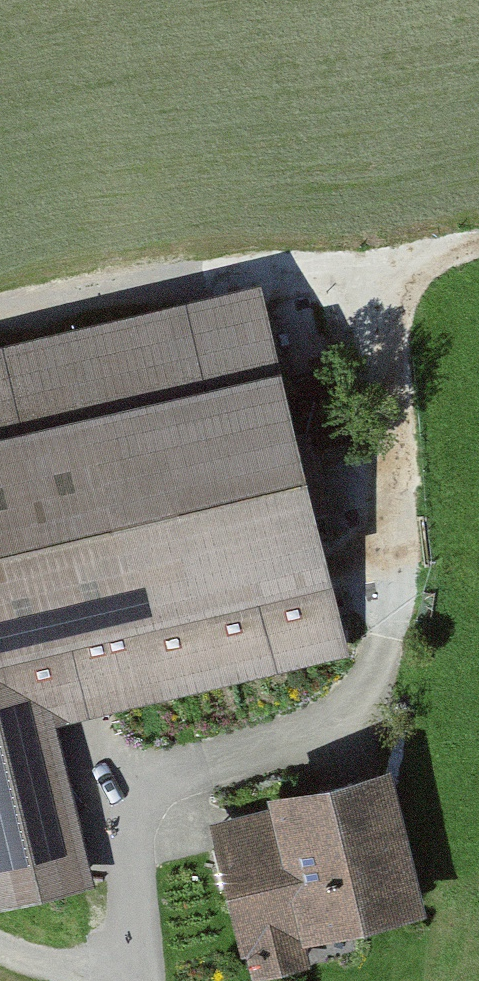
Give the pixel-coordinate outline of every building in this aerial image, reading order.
[(0,357),(0,916),(102,891),(62,728),(353,657),(264,293),(0,357)] [(277,816),(217,831),(255,980),(318,965),(314,946),(434,916),(397,767),(273,798),(277,816)]
